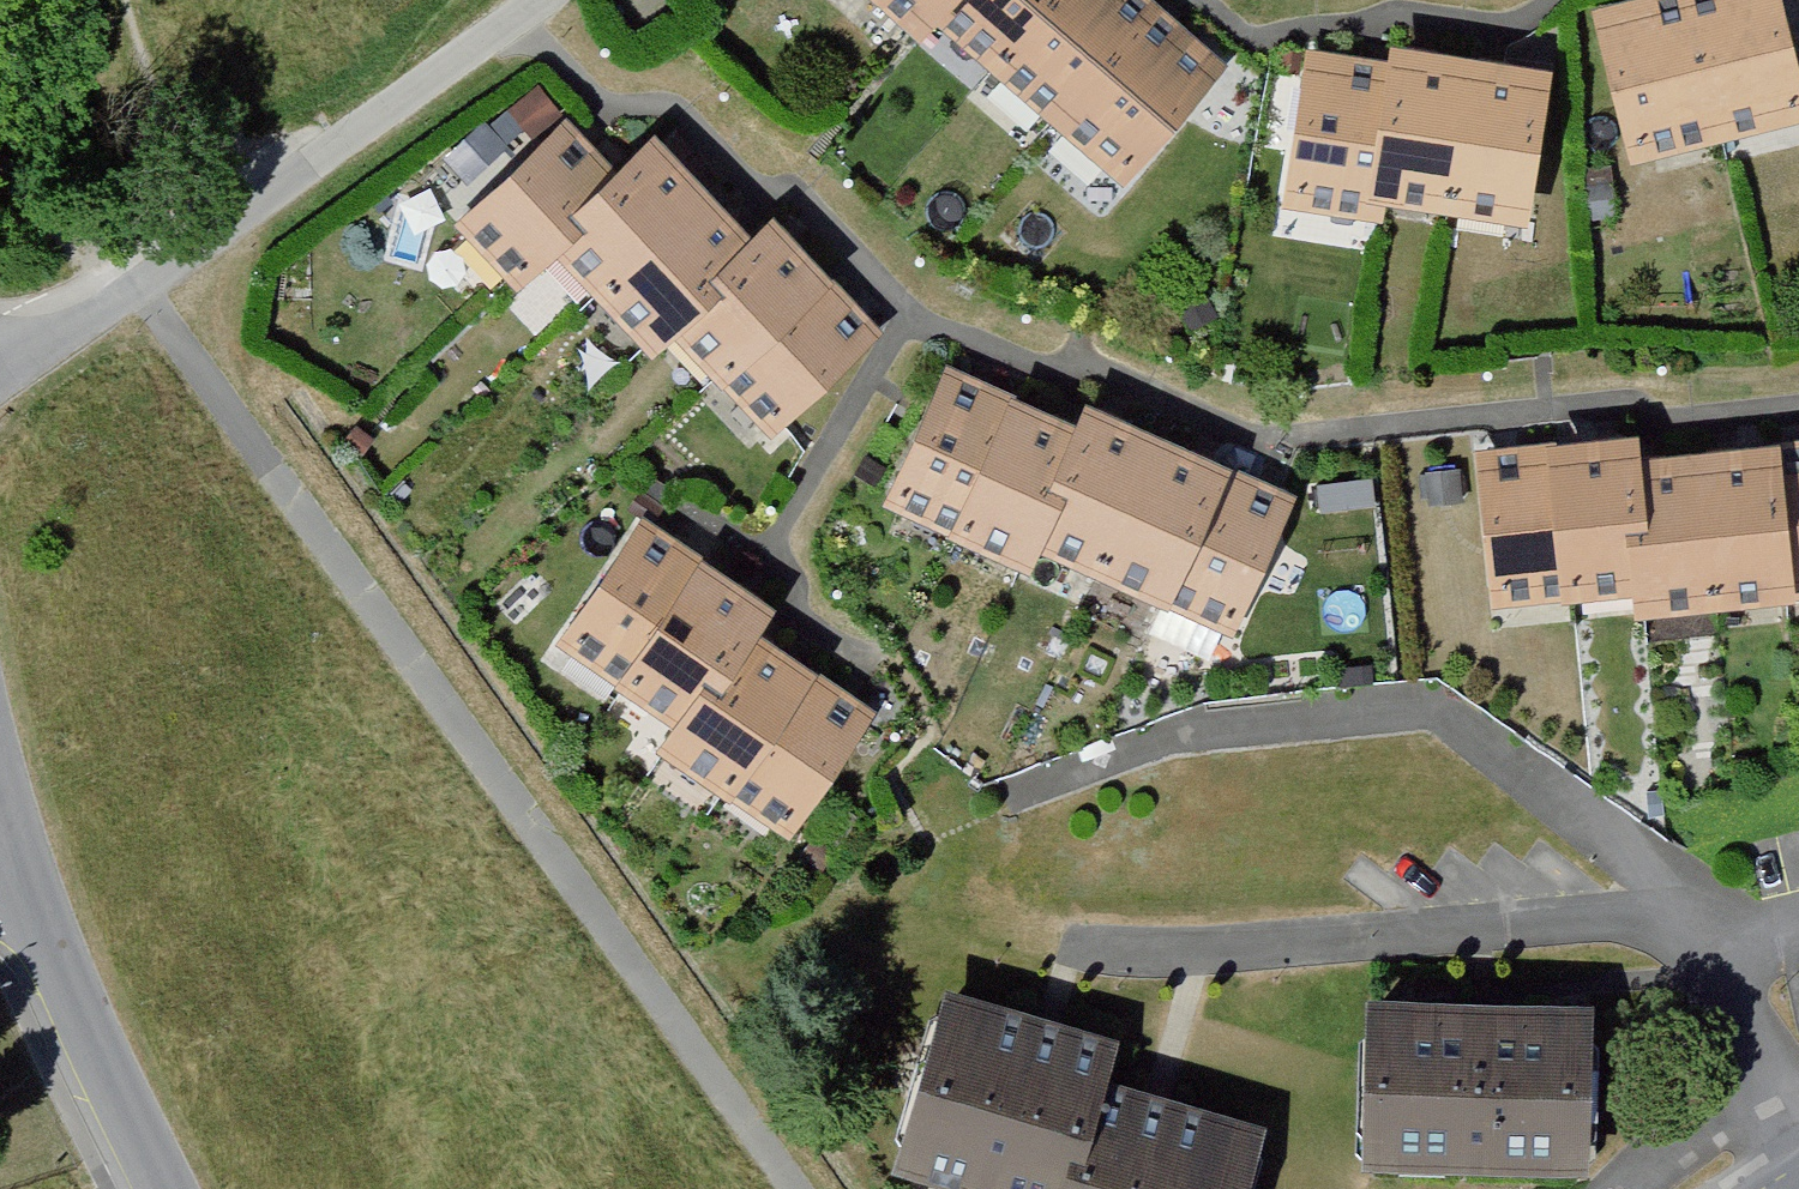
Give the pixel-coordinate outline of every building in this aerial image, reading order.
[(913,33),(935,10),(944,0),(878,0),(913,33)] [(935,10),(983,54),(1033,0),(944,0),(935,10)] [(1142,0),(1033,0),(983,54),(1040,109),(1145,2),(1142,0)] [(1585,11),(1622,161),(1710,139),(1676,0),(1632,0),(1585,11)] [(1767,0),(1676,0),(1710,139),(1797,118),(1767,0)] [(1040,109),(1107,172),(1209,61),(1145,2),(1040,109)] [(1381,63),(1297,49),(1271,201),(1355,215),(1358,203),(1381,63)] [(1459,66),(1383,53),(1381,63),(1358,203),(1434,215),(1459,66)] [(1515,227),(1538,78),(1459,66),(1434,215),(1515,227)] [(557,115),(446,213),(508,282),(542,253),(569,227),(555,213),(603,167),(573,133),(557,115)] [(652,152),(637,136),(603,167),(555,213),(569,227),(542,253),(576,290),(684,185),(652,152)] [(696,198),(684,185),(576,290),(632,347),(653,327),(698,283),(688,273),(730,232),(696,198)] [(751,212),(730,232),(688,273),(698,283),(653,327),(698,373),(713,358),(806,268),(765,226),(751,212)] [(713,358),(762,410),(855,318),(840,303),(806,268),(713,358)] [(952,372),(933,364),(877,492),(946,522),(999,402),(1002,394),(952,372)] [(1036,496),(1065,431),(1043,421),(999,402),(946,522),(943,531),(1022,565),(1028,551),(1049,502),(1036,496)] [(1082,574),(1138,445),(1091,425),(1071,416),(1065,431),(1036,496),(1049,502),(1028,551),(1082,574)] [(1139,595),(1196,471),(1174,461),(1138,445),(1082,574),(1137,599),(1139,595)] [(1603,450),(1534,452),(1542,608),(1618,606),(1614,551),(1627,550),(1622,473),(1621,450),(1603,450)] [(1757,454),(1758,464),(1767,590),(1798,587),(1798,451),(1789,451),(1757,454)] [(1542,608),(1534,452),(1516,453),(1466,455),(1474,611),(1542,608)] [(1213,628),(1273,496),(1251,487),(1199,463),(1196,471),(1139,595),(1213,628)] [(1711,467),(1687,468),(1698,614),(1768,608),(1767,590),(1758,464),(1711,467)] [(1640,472),(1622,473),(1627,550),(1614,551),(1618,606),(1619,618),(1698,614),(1687,468),(1640,472)] [(640,537),(619,522),(533,645),(597,688),(682,566),(640,537)] [(716,590),(682,566),(597,688),(655,728),(684,686),(699,696),(742,634),(754,617),(716,590)] [(759,646),(742,634),(699,696),(684,686),(655,728),(641,747),(701,790),(790,668),(759,646)] [(824,693),(790,668),(701,790),(753,828),(841,705),(824,693)] [(938,990),(879,1172),(941,1188),(1047,1188),(1057,1154),(1072,1157),(1093,1076),(1103,1034),(938,990)] [(1580,1010),(1357,1002),(1351,1168),(1574,1176),(1580,1010)] [(1255,1127),(1093,1076),(1072,1157),(1057,1154),(1047,1188),(1236,1188),(1255,1127)]
